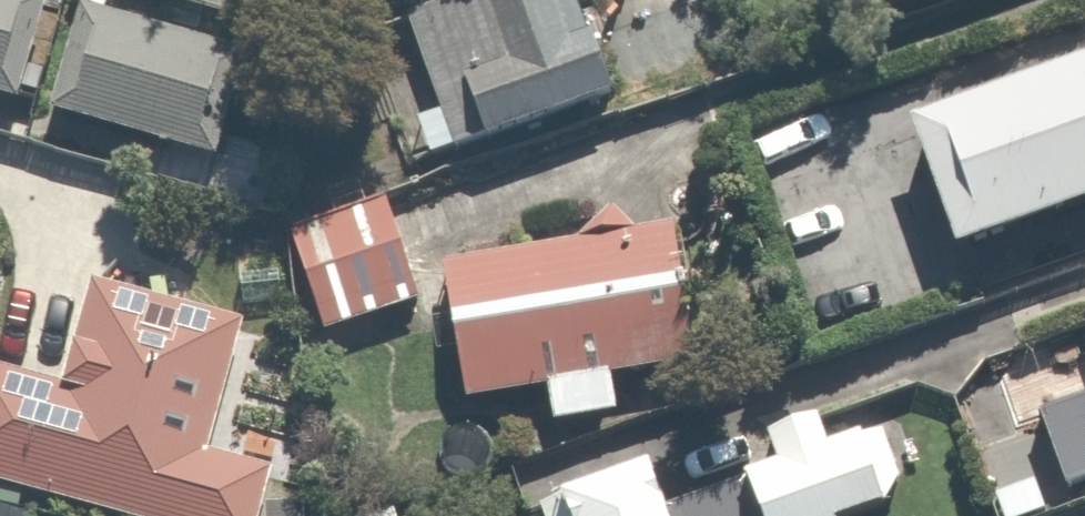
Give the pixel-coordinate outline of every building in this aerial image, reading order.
[(8,104),(36,0),(0,0),(0,101),(8,104)] [(432,125),(466,114),(478,156),(616,114),(581,0),(456,0),(399,17),(432,125)] [(228,50),(85,11),(54,123),(198,162),(228,50)] [(953,144),(998,278),(1084,249),(1084,100),(953,144)] [(699,225),(443,262),(467,423),(723,386),(699,225)] [(96,275),(70,372),(0,353),(0,486),(110,515),(260,515),(310,334),(96,275)] [(1032,399),(1066,499),(1084,492),(1084,380),(1032,399)] [(755,426),(763,450),(669,478),(662,454),(538,491),(546,515),(925,515),(886,386),(755,426)]
